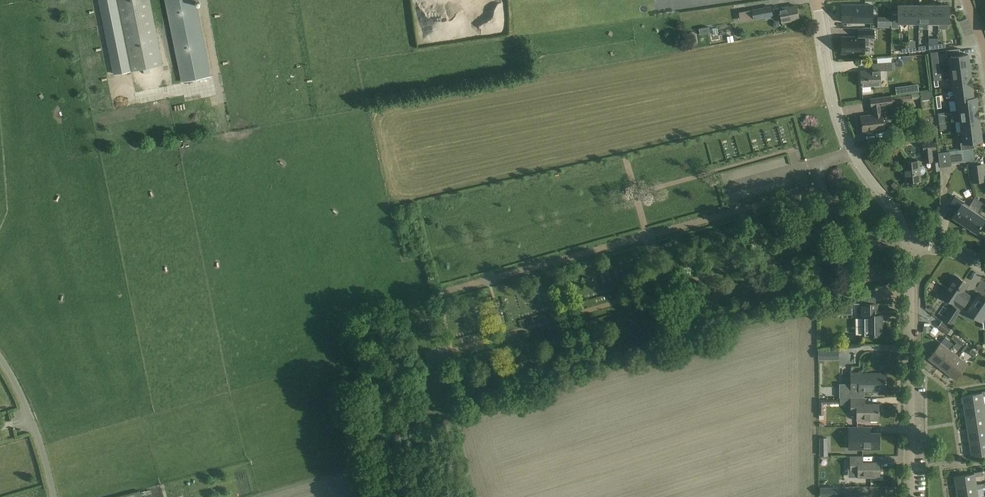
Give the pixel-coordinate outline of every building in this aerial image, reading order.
[(163,64),(150,0),(101,0),(115,74),(163,64)] [(195,0),(166,0),(183,82),(210,76),(195,0)] [(758,7),(751,9),(753,18),(760,17),(773,14),(771,5),(758,7)] [(842,21),(842,22),(873,22),(873,21),(872,21),(872,6),(873,6),(873,5),(842,5),(842,6),(842,21)] [(891,17),(891,27),(898,27),(898,22),(909,22),(909,5),(898,5),(898,17),(891,17)] [(909,5),(909,22),(919,22),(919,5),(909,5)] [(919,5),(919,22),(928,22),(929,22),(929,5),(919,5)] [(928,22),(928,25),(939,25),(939,22),(938,22),(938,5),(929,5),(929,22),(928,22)] [(938,5),(938,22),(939,22),(939,25),(939,30),(948,30),(948,22),(949,22),(949,5),(938,5)] [(779,8),(773,9),(775,18),(781,17),(782,23),(791,21),(791,20),(799,18),(796,6),(788,7),(788,6),(779,8)] [(737,29),(736,32),(737,35),(740,37),(743,36),(744,33),(743,30),(740,28),(737,29)] [(842,37),(842,53),(864,53),(864,45),(869,45),(869,37),(874,37),(874,30),(858,30),(858,37),(842,37)] [(959,48),(946,50),(947,57),(949,57),(951,68),(969,65),(968,54),(960,55),(959,48)] [(893,65),(901,64),(899,56),(891,57),(893,65)] [(969,65),(951,68),(952,77),(952,78),(971,76),(969,65)] [(870,85),(881,85),(880,71),(880,70),(873,70),(861,71),(862,86),(870,85)] [(971,76),(952,78),(953,89),(972,87),(971,76)] [(972,87),(953,89),(954,97),(955,100),(976,97),(973,97),(972,87)] [(931,91),(921,92),(923,109),(933,107),(931,91)] [(891,96),(871,99),(872,106),(873,106),(874,114),(861,116),(863,131),(884,128),(881,105),(892,103),(891,96)] [(976,97),(955,100),(956,110),(959,110),(978,108),(976,97)] [(978,108),(959,110),(961,121),(979,118),(978,108)] [(961,121),(962,131),(981,129),(979,118),(961,121)] [(960,143),(961,150),(975,148),(974,141),(982,140),(981,129),(962,131),(964,142),(960,143)] [(923,142),(925,162),(937,161),(936,149),(936,141),(923,142)] [(967,149),(950,151),(951,163),(967,162),(968,165),(970,165),(976,164),(974,151),(967,149)] [(951,163),(950,151),(938,152),(940,167),(951,165),(951,163)] [(905,182),(920,180),(919,160),(904,162),(905,182)] [(984,163),(970,165),(972,182),(984,181),(984,172),(984,163)] [(953,217),(964,224),(980,201),(974,198),(968,208),(962,204),(963,201),(955,196),(948,207),(956,212),(953,217)] [(984,204),(980,201),(964,224),(976,232),(984,219),(978,214),(984,204)] [(848,226),(845,216),(828,222),(831,232),(848,226)] [(949,286),(942,296),(954,304),(944,318),(951,323),(968,299),(963,295),(962,293),(968,284),(956,276),(954,278),(952,278),(948,283),(949,286)] [(883,314),(877,314),(877,285),(855,291),(856,304),(860,304),(860,318),(858,318),(859,336),(875,336),(875,335),(883,335),(883,314)] [(968,311),(974,316),(982,322),(982,321),(983,322),(983,328),(984,328),(984,296),(980,293),(968,311)] [(836,311),(849,311),(849,302),(836,302),(836,311)] [(937,327),(947,334),(952,329),(942,321),(937,327)] [(847,340),(847,358),(864,359),(864,341),(847,340)] [(928,358),(937,366),(950,350),(940,343),(928,358)] [(820,350),(820,360),(840,360),(840,350),(820,350)] [(959,357),(950,350),(937,366),(946,373),(959,357)] [(968,364),(959,357),(946,373),(955,380),(968,364)] [(851,389),(851,398),(864,398),(864,392),(877,392),(877,389),(885,389),(885,374),(860,374),(860,373),(851,373),(851,389)] [(964,408),(984,404),(982,396),(984,395),(984,391),(981,392),(982,393),(962,396),(964,408)] [(879,420),(879,411),(882,411),(882,404),(878,404),(864,404),(864,398),(851,398),(851,412),(857,412),(857,420),(879,420)] [(819,419),(824,419),(824,403),(831,403),(831,406),(839,406),(839,399),(819,399),(819,419)] [(984,417),(984,413),(984,408),(984,403),(984,404),(964,408),(966,420),(984,417)] [(968,432),(984,429),(984,417),(966,420),(968,432)] [(879,433),(871,433),(871,427),(849,427),(849,442),(858,442),(858,449),(879,449),(879,433)] [(984,442),(984,429),(968,432),(970,444),(984,442)] [(972,457),(984,455),(984,442),(970,444),(972,457)] [(828,447),(820,447),(820,455),(828,455),(828,447)] [(858,477),(879,477),(879,462),(862,462),(862,456),(850,456),(850,470),(858,470),(858,477)] [(948,472),(957,471),(956,459),(947,460),(948,472)] [(955,477),(957,489),(976,486),(976,484),(975,476),(983,475),(983,471),(974,472),(974,474),(955,477)] [(849,496),(858,496),(859,484),(849,483),(849,496)] [(976,486),(957,489),(958,496),(978,496),(977,489),(984,487),(984,483),(976,484),(976,486)] [(836,496),(836,488),(821,488),(821,496),(836,496)]
